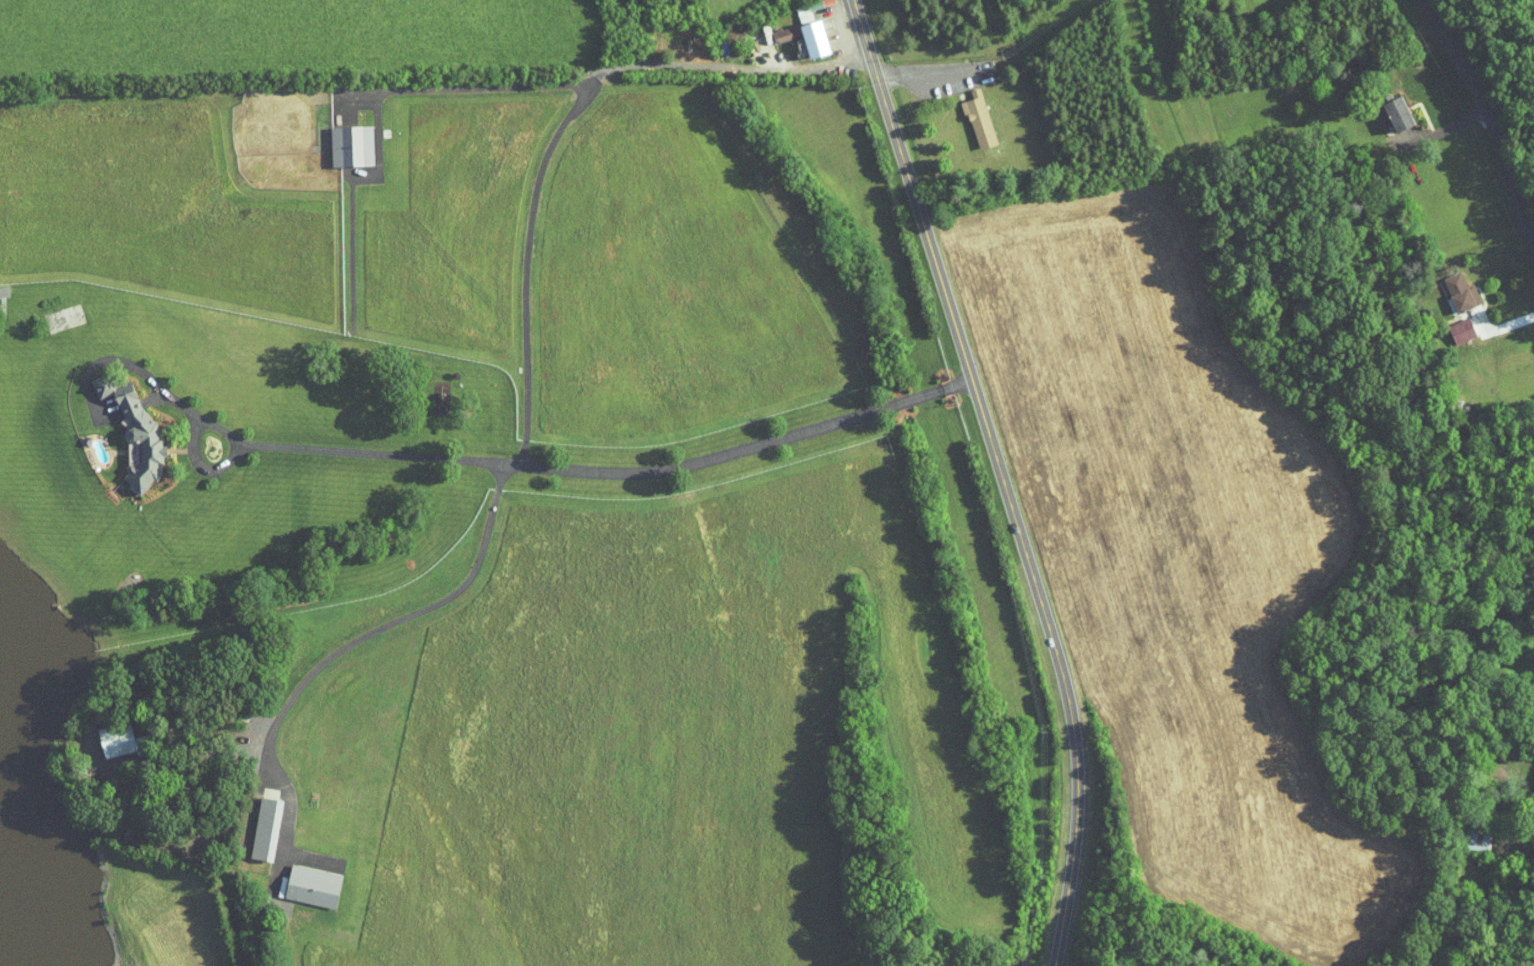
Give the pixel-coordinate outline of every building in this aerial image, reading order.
[(799,51),(820,45),(811,11),(803,13),(801,3),(812,0),(785,0),(799,51)] [(789,29),(785,18),(761,25),(765,37),(789,29)] [(987,137),(969,81),(959,84),(962,92),(952,95),(967,143),(987,137)] [(1374,96),(1386,125),(1404,117),(1392,88),(1374,96)] [(319,120),(321,160),(363,158),(362,118),(319,120)] [(1462,276),(1456,279),(1449,265),(1432,272),(1447,306),(1471,296),(1462,276)] [(1467,329),(1458,310),(1438,319),(1446,338),(1467,329)] [(121,372),(105,379),(101,368),(92,368),(80,373),(88,393),(100,388),(103,389),(111,407),(111,413),(115,424),(115,434),(117,439),(115,468),(124,489),(138,483),(138,476),(150,472),(151,451),(155,449),(156,443),(150,430),(147,429),(121,372)] [(93,752),(126,744),(118,715),(86,723),(93,752)] [(261,855),(272,794),(250,790),(239,851),(261,855)] [(1480,826),(1456,825),(1456,842),(1479,843),(1480,826)] [(332,869),(281,857),(273,891),(324,903),(332,869)]
